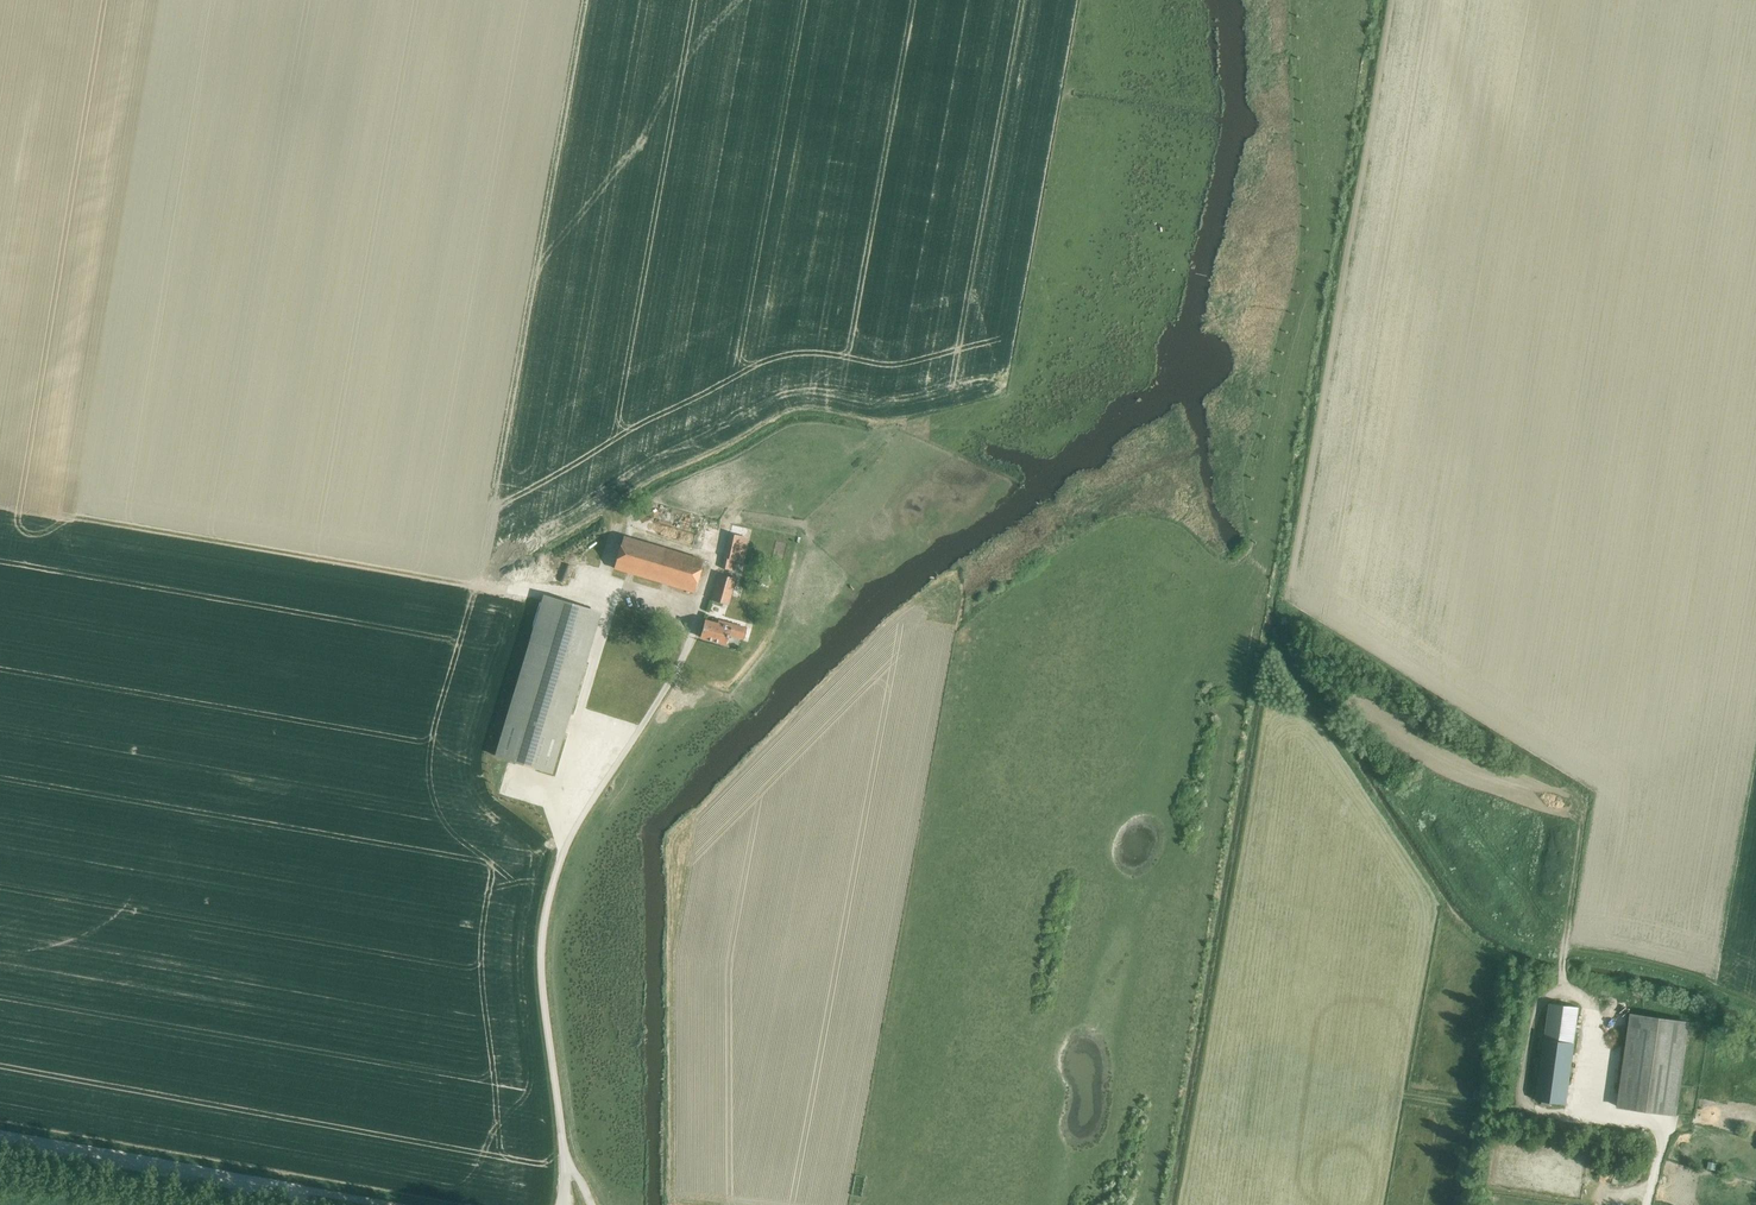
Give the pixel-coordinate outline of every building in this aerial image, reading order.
[(733,560),(739,535),(730,533),(721,568),(727,570),(730,559),(733,560)] [(694,592),(703,560),(624,536),(614,568),(694,592)] [(728,605),(735,579),(718,574),(711,600),(728,605)] [(542,597),(529,642),(495,756),(552,773),(556,761),(586,659),(599,614),(542,597)] [(743,638),(746,628),(718,620),(718,623),(705,620),(700,637),(726,644),(729,635),(743,638)] [(531,773),(530,781),(542,783),(544,776),(531,773)] [(1565,1104),(1579,1007),(1549,1003),(1536,1100),(1565,1104)] [(1689,1023),(1630,1015),(1617,1106),(1676,1115),(1689,1023)]
